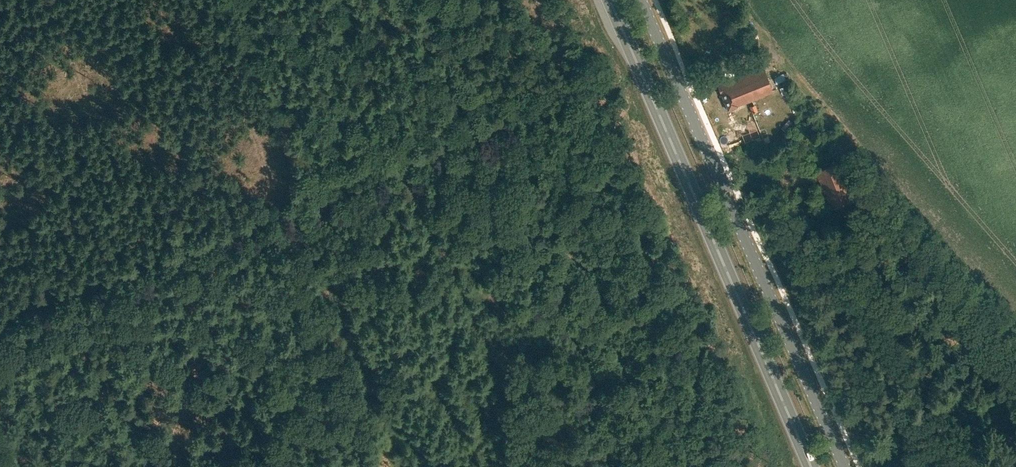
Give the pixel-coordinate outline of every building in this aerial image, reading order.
[(719,83),(729,107),(773,90),(764,66),(719,83)] [(777,84),(786,79),(783,73),(774,78),(777,84)] [(788,94),(793,92),(790,85),(784,87),(788,94)] [(749,106),(752,113),(757,110),(754,104),(749,106)] [(860,197),(844,159),(817,171),(833,209),(860,197)]
